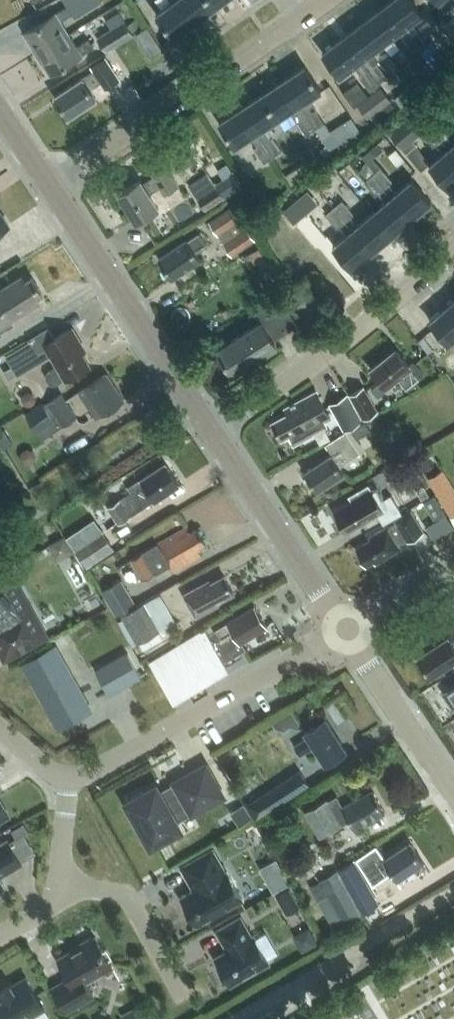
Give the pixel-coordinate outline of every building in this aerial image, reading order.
[(26,32),(39,52),(69,33),(61,20),(73,13),(75,16),(102,0),(101,0),(65,0),(68,5),(26,32)] [(157,13),(175,37),(195,21),(179,0),(170,0),(171,2),(157,13)] [(216,6),(211,0),(179,0),(195,21),(216,6)] [(384,5),(403,29),(423,13),(413,0),(390,0),(384,5)] [(394,35),(400,44),(409,38),(403,29),(384,5),(364,20),(382,44),(394,35)] [(97,37),(106,51),(134,34),(126,20),(97,37)] [(369,68),(378,62),(379,61),(372,52),(382,44),(364,20),(343,36),(362,60),(362,59),(369,68)] [(157,38),(148,25),(136,33),(145,46),(157,38)] [(418,31),(409,38),(420,52),(428,45),(418,31)] [(89,39),(77,46),(69,33),(39,52),(52,73),(94,47),(89,39)] [(343,36),(323,51),(341,75),(362,60),(343,36)] [(411,58),(420,52),(409,38),(400,44),(411,58)] [(107,57),(93,66),(95,69),(84,77),(83,76),(56,94),(69,115),(97,97),(98,100),(110,92),(107,87),(120,79),(107,57)] [(378,62),(369,68),(380,82),(388,76),(378,62)] [(284,78),(301,103),(307,113),(317,107),(311,97),(322,90),(306,64),(284,78)] [(369,68),(360,75),(371,89),(380,82),(369,68)] [(263,92),(279,117),(301,103),(284,78),(263,92)] [(391,99),(381,85),(357,102),(368,116),(391,99)] [(241,106),(258,131),(264,141),(270,137),(274,135),(267,125),(279,117),(263,92),(241,106)] [(241,106),(241,107),(220,120),(236,145),(258,131),(241,106)] [(317,107),(307,113),(316,127),(324,122),(326,121),(317,107)] [(417,143),(413,138),(428,124),(415,109),(389,131),(406,152),(417,143)] [(315,128),(316,127),(307,113),(301,117),(298,119),(307,133),(315,128)] [(439,117),(431,124),(442,137),(447,133),(450,130),(439,117)] [(316,127),(315,128),(330,150),(338,145),(337,145),(328,131),(330,130),(324,122),(316,127)] [(433,144),(437,141),(441,137),(442,137),(431,124),(422,131),(433,144)] [(447,133),(442,137),(441,137),(453,152),(453,142),(447,133)] [(270,137),(264,141),(273,155),(283,149),(274,135),(270,137)] [(453,182),(453,152),(441,137),(437,141),(445,150),(430,163),(449,186),(453,182)] [(264,141),(255,147),(265,161),(273,155),(264,141)] [(371,148),(363,155),(376,171),(381,166),(373,157),(377,154),(382,149),(377,143),(371,148)] [(312,148),(304,153),(309,162),(317,157),(312,148)] [(155,175),(144,183),(141,179),(119,193),(137,221),(160,206),(151,192),(161,185),(166,192),(179,184),(165,163),(152,172),(155,175)] [(227,164),(218,170),(223,178),(232,173),(227,164)] [(384,186),(389,182),(392,179),(381,166),(376,171),(373,173),(384,186)] [(384,186),(373,173),(365,180),(376,193),(379,190),(384,186)] [(411,218),(431,201),(411,178),(397,191),(389,182),(384,186),(392,195),(411,218)] [(206,211),(225,198),(215,184),(197,196),(206,211)] [(392,234),(411,218),(392,195),(384,186),(379,190),(387,199),(372,211),(392,234)] [(334,206),(345,219),(350,215),(353,212),(342,199),(334,206)] [(295,200),(283,210),(294,223),(306,213),(295,200)] [(242,216),(239,218),(230,206),(209,220),(218,233),(223,231),(228,238),(224,241),(232,254),(256,239),(248,226),(242,216)] [(337,226),(340,223),(345,219),(334,206),(326,213),(337,226)] [(9,225),(0,210),(0,231),(9,225)] [(372,251),(373,251),(392,234),(372,211),(358,224),(350,215),(345,219),(353,228),(372,251)] [(372,251),(353,228),(345,219),(340,223),(348,232),(333,245),(353,268),(372,251)] [(188,240),(187,238),(160,256),(173,276),(201,258),(195,250),(207,242),(200,232),(188,240)] [(270,261),(262,249),(254,255),(262,267),(270,261)] [(40,302),(37,297),(43,293),(33,276),(25,281),(22,276),(0,290),(0,326),(40,302)] [(261,321),(219,348),(234,372),(277,344),(274,339),(298,324),(280,297),(256,313),(261,321)] [(430,319),(450,342),(453,339),(453,308),(450,303),(430,319)] [(30,341),(6,355),(18,374),(52,354),(58,365),(47,371),(46,376),(51,383),(55,384),(66,378),(66,379),(90,365),(78,345),(82,343),(73,327),(45,343),(46,345),(36,351),(30,341)] [(412,359),(408,363),(396,348),(372,368),(386,386),(398,376),(407,387),(419,377),(424,374),(412,359)] [(12,366),(4,371),(9,379),(17,374),(12,366)] [(125,399),(107,373),(80,391),(97,417),(125,399)] [(362,386),(350,392),(354,400),(364,418),(376,411),(362,386)] [(289,434),(294,444),(312,434),(310,429),(331,417),(317,391),(286,408),(289,413),(273,421),(282,438),(289,434)] [(41,438),(64,425),(77,416),(62,393),(30,413),(28,414),(41,438)] [(350,427),(362,420),(348,394),(336,401),(350,427)] [(346,430),(326,443),(332,452),(305,470),(318,489),(344,472),(340,465),(360,451),(346,430)] [(108,507),(119,523),(180,483),(166,461),(128,486),(131,491),(108,507)] [(419,498),(434,490),(421,466),(406,474),(419,498)] [(453,514),(453,498),(447,486),(436,492),(451,516),(453,514)] [(379,500),(372,488),(335,510),(347,530),(378,512),(384,522),(402,512),(391,493),(379,500)] [(373,559),(376,563),(402,548),(398,542),(420,529),(409,511),(396,519),(397,522),(389,527),(388,525),(370,536),(372,540),(357,548),(366,563),(373,559)] [(427,524),(435,536),(453,523),(445,511),(427,524)] [(143,579),(156,572),(156,573),(170,565),(174,571),(203,554),(199,547),(207,542),(198,527),(190,532),(187,526),(131,559),(143,579)] [(87,565),(114,548),(103,530),(76,548),(87,565)] [(45,634),(11,573),(0,579),(0,644),(6,656),(45,634)] [(211,582),(210,580),(185,594),(197,616),(222,602),(221,599),(234,592),(225,575),(211,582)] [(116,615),(137,602),(122,578),(101,591),(116,615)] [(137,643),(161,629),(144,600),(121,614),(137,643)] [(207,634),(204,628),(150,661),(168,691),(181,683),(184,687),(201,677),(203,681),(211,677),(208,673),(225,663),(222,657),(244,644),(242,640),(267,624),(255,604),(228,620),(228,621),(207,634)] [(434,640),(436,644),(419,655),(432,675),(453,660),(453,627),(434,640)] [(60,723),(88,707),(54,649),(27,664),(60,723)] [(113,691),(139,676),(126,654),(100,669),(113,691)] [(453,707),(453,684),(443,691),(453,707)] [(277,717),(290,736),(305,727),(292,708),(277,717)] [(326,762),(347,749),(326,716),(305,730),(309,736),(295,745),(301,754),(315,745),(326,762)] [(143,790),(131,796),(132,798),(128,801),(152,843),(157,840),(160,845),(173,838),(170,833),(180,827),(175,818),(191,809),(192,813),(224,795),(206,764),(175,781),(177,785),(161,794),(156,785),(144,792),(143,790)] [(246,804),(255,818),(309,784),(300,769),(246,804)] [(320,837),(342,824),(341,822),(349,817),(355,829),(371,820),(370,818),(385,810),(374,790),(355,800),(354,798),(343,805),(337,795),(328,800),(327,798),(305,810),(320,837)] [(8,812),(0,798),(0,817),(8,812)] [(244,803),(230,811),(234,818),(248,809),(244,803)] [(28,830),(24,823),(12,830),(16,837),(24,833),(28,830)] [(23,863),(9,838),(0,844),(0,876),(23,863)] [(373,883),(392,870),(398,879),(424,861),(411,841),(386,858),(377,844),(356,858),(373,883)] [(197,924),(243,898),(227,870),(226,871),(213,849),(182,866),(191,882),(193,881),(197,887),(182,896),(184,900),(184,903),(185,906),(186,908),(189,910),(197,924)] [(277,857),(260,866),(273,891),(291,882),(277,857)] [(378,902),(354,860),(339,868),(363,911),(378,902)] [(338,870),(321,880),(329,894),(319,900),(334,927),(362,912),(338,870)] [(300,905),(290,887),(276,894),(287,913),(300,905)] [(230,949),(215,957),(222,969),(221,972),(225,979),(228,980),(230,983),(269,962),(254,935),(252,936),(241,916),(216,930),(223,943),(225,944),(226,943),(227,943),(230,949)] [(94,995),(86,981),(112,966),(120,980),(121,980),(96,936),(92,938),(91,936),(81,941),(83,943),(58,958),(69,976),(52,987),(66,1011),(94,995)] [(0,989),(0,1018),(24,1018),(44,1007),(26,976),(12,984),(11,982),(0,989)] [(136,1005),(132,1008),(138,1018),(143,1018),(144,1018),(136,1005)]
